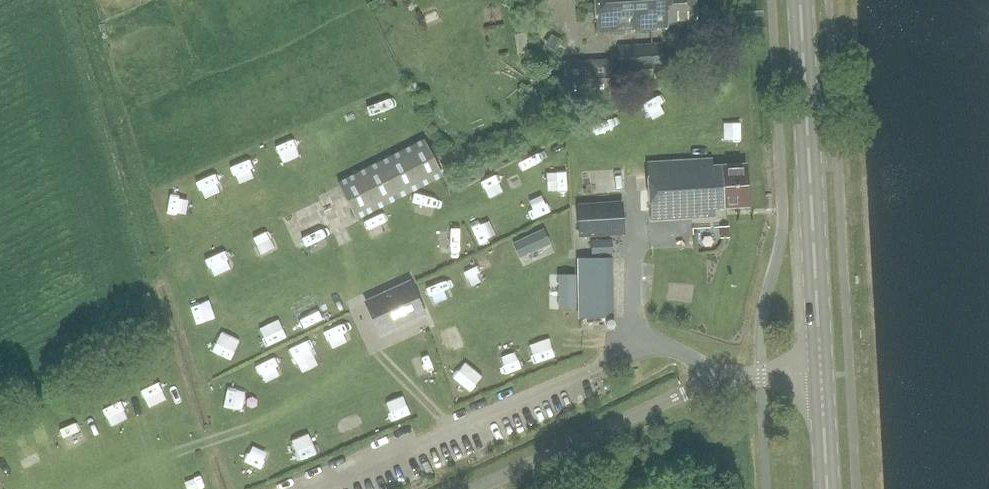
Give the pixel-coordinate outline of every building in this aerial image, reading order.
[(698,22),(697,0),(598,0),(600,33),(670,28),(669,24),(698,22)] [(663,43),(619,45),(620,70),(664,67),(663,43)] [(615,98),(613,59),(564,62),(566,100),(615,98)] [(424,139),(339,182),(358,220),(443,177),(424,139)] [(716,210),(750,208),(748,164),(716,166),(715,159),(649,164),(654,220),(716,217),(716,210)] [(623,202),(578,204),(580,238),(625,235),(623,202)] [(260,246),(279,237),(275,227),(255,236),(260,246)] [(720,227),(721,239),(730,239),(730,227),(720,227)] [(513,243),(520,258),(550,244),(543,230),(513,243)] [(613,239),(592,240),(593,256),(613,255),(613,239)] [(466,268),(472,284),(492,276),(485,260),(466,268)] [(576,309),(576,276),(560,276),(560,309),(576,309)] [(411,280),(365,301),(382,338),(428,316),(411,280)] [(555,336),(534,342),(540,362),(561,356),(555,336)]
